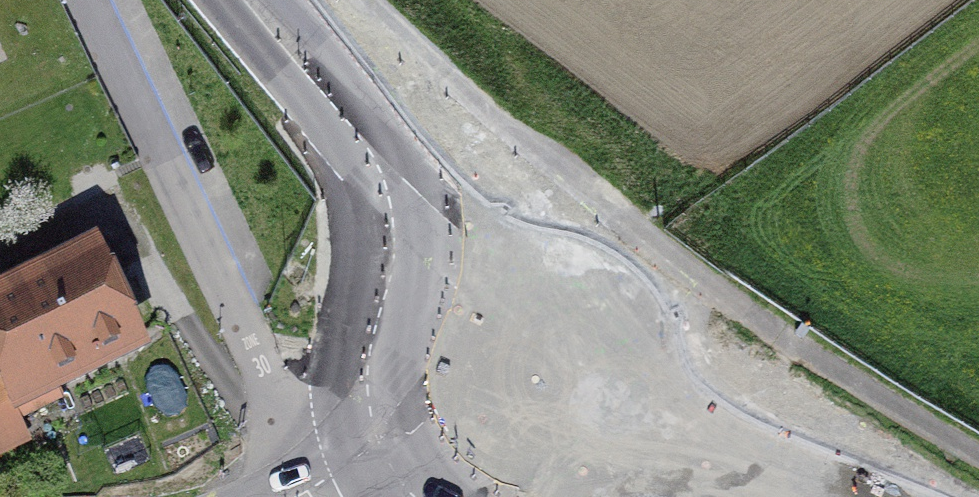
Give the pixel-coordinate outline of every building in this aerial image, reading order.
[(82,232),(0,272),(0,441),(35,425),(22,397),(135,343),(82,232)]
